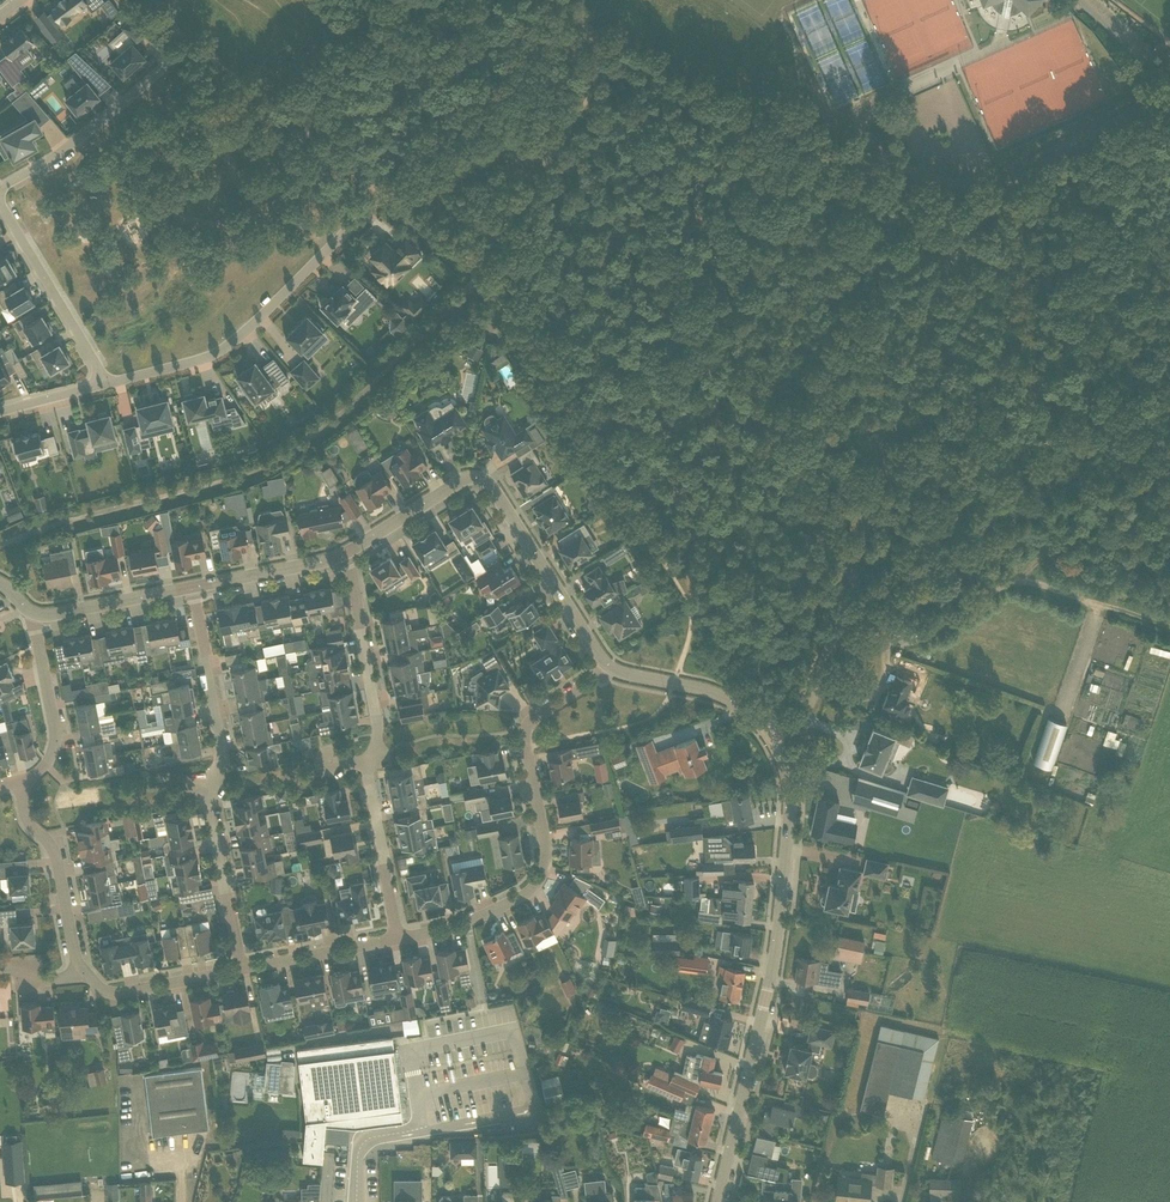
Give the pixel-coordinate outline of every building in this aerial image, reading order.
[(104,1),(103,0),(61,0),(58,2),(59,3),(52,9),(54,11),(47,16),(50,20),(41,26),(52,40),(61,33),(56,27),(86,3),(88,6),(91,4),(95,8),(104,1)] [(1028,14),(1042,0),(1013,0),(1028,14)] [(116,7),(108,13),(111,18),(119,12),(116,7)] [(125,12),(119,17),(124,23),(130,18),(125,12)] [(124,39),(114,47),(118,52),(109,60),(115,65),(113,67),(119,73),(120,72),(124,76),(145,57),(133,43),(136,41),(136,42),(145,34),(130,17),(130,18),(124,23),(122,25),(124,28),(119,33),(124,39)] [(0,61),(0,69),(13,85),(26,75),(15,61),(29,51),(27,48),(34,42),(23,28),(13,35),(13,36),(11,37),(10,37),(11,37),(1,45),(8,54),(0,61)] [(68,57),(67,57),(75,66),(79,63),(91,78),(99,72),(76,50),(75,51),(68,57)] [(1158,65),(1162,60),(1157,56),(1153,60),(1158,65)] [(73,93),(66,99),(78,114),(86,107),(87,108),(92,104),(91,103),(100,96),(87,81),(81,87),(73,77),(65,83),(73,93)] [(16,89),(14,90),(19,96),(27,89),(22,84),(16,89)] [(25,115),(39,103),(27,89),(19,96),(18,97),(13,101),(25,115)] [(18,97),(13,90),(7,95),(13,101),(18,97)] [(23,125),(3,136),(11,151),(10,152),(11,154),(13,154),(15,157),(22,153),(22,154),(29,150),(28,149),(36,145),(30,135),(41,129),(33,116),(22,122),(23,125)] [(387,284),(387,283),(398,272),(399,274),(403,274),(422,255),(406,239),(395,250),(386,241),(385,242),(386,242),(387,243),(383,247),(381,245),(371,255),(379,263),(373,270),(387,284)] [(16,272),(15,270),(17,269),(13,262),(11,264),(6,256),(0,259),(0,282),(16,272)] [(24,285),(18,289),(14,282),(0,290),(0,300),(5,308),(11,304),(16,312),(34,301),(24,285)] [(335,293),(335,292),(335,291),(333,293),(334,294),(331,297),(330,296),(328,298),(327,297),(326,297),(324,297),(323,297),(321,298),(321,299),(320,301),(320,302),(321,304),(321,305),(337,321),(344,314),(352,322),(353,322),(354,323),(356,323),(358,323),(359,322),(361,321),(362,320),(363,318),(363,316),(362,315),(361,313),(368,307),(377,298),(366,287),(355,298),(343,285),(335,293)] [(418,311),(405,298),(400,303),(413,316),(418,311)] [(36,318),(31,311),(14,322),(23,337),(27,334),(32,343),(52,331),(51,329),(52,328),(48,321),(47,322),(42,314),(36,318)] [(396,328),(391,331),(396,336),(409,324),(397,311),(392,315),(396,320),(396,328)] [(308,357),(319,347),(313,340),(323,330),(322,329),(323,328),(317,321),(315,322),(308,315),(300,323),(299,322),(294,327),(295,328),(286,336),(302,351),(308,357)] [(67,352),(65,353),(59,344),(53,348),(49,341),(31,351),(40,367),(47,363),(51,371),(66,362),(67,364),(72,361),(67,352)] [(482,349),(481,348),(483,345),(476,341),(474,344),(472,344),(466,355),(477,360),(482,349)] [(9,359),(2,347),(0,348),(0,388),(6,385),(5,383),(11,380),(2,364),(9,359)] [(497,368),(510,360),(502,348),(489,355),(487,365),(497,368)] [(27,372),(19,358),(12,363),(20,377),(27,372)] [(305,358),(290,370),(306,389),(321,377),(305,358)] [(255,362),(237,375),(244,384),(241,386),(247,394),(250,392),(256,400),(264,394),(268,400),(278,393),(274,387),(282,381),(283,383),(284,383),(282,381),(287,378),(288,380),(289,379),(274,360),(267,365),(267,366),(261,370),(255,362)] [(204,393),(201,394),(201,395),(197,396),(197,395),(193,396),(193,393),(184,395),(185,398),(183,398),(189,420),(209,414),(210,419),(229,415),(232,426),(246,423),(235,406),(225,408),(222,396),(206,400),(204,393)] [(393,407),(389,398),(379,403),(384,412),(393,407)] [(151,445),(147,427),(173,421),(168,399),(137,406),(142,425),(135,426),(125,428),(130,451),(141,449),(141,448),(151,445)] [(445,412),(442,407),(441,406),(438,405),(436,405),(433,406),(429,409),(428,408),(413,416),(421,428),(417,430),(420,433),(421,432),(429,446),(441,439),(442,440),(450,435),(449,433),(465,423),(455,406),(445,412)] [(79,428),(68,431),(75,456),(84,454),(86,460),(99,457),(95,442),(116,436),(110,413),(107,414),(106,411),(98,414),(99,416),(87,419),(89,428),(80,430),(79,428)] [(532,448),(555,433),(544,415),(545,417),(538,421),(540,424),(527,432),(525,429),(513,437),(501,417),(496,421),(495,419),(494,418),(492,418),(490,418),(489,419),(488,420),(488,422),(488,424),(489,425),(484,428),(502,457),(527,441),(532,448)] [(362,435),(357,428),(347,434),(352,441),(362,435)] [(23,436),(14,439),(14,441),(12,441),(15,450),(17,450),(19,456),(20,456),(22,462),(37,458),(35,452),(44,449),(44,447),(48,446),(50,454),(58,451),(54,435),(46,437),(46,438),(42,439),(40,432),(30,434),(30,433),(23,435),(23,436)] [(556,435),(550,440),(555,446),(561,441),(556,435)] [(427,466),(417,450),(411,455),(406,447),(395,455),(400,462),(391,468),(397,477),(399,475),(404,484),(414,478),(413,477),(417,474),(417,475),(420,474),(418,471),(427,466)] [(525,496),(547,482),(536,464),(541,462),(532,448),(519,456),(524,465),(511,474),(517,483),(518,482),(521,487),(520,487),(525,496)] [(327,479),(335,473),(330,466),(322,472),(327,479)] [(358,487),(357,488),(369,506),(381,499),(379,497),(392,489),(380,471),(371,476),(368,471),(361,472),(357,474),(353,480),(358,487)] [(284,476),(270,478),(273,493),(286,491),(284,476)] [(543,492),(547,498),(534,507),(550,532),(570,519),(554,494),(557,493),(552,486),(543,492)] [(233,494),(235,506),(245,504),(243,492),(233,494)] [(361,511),(349,493),(341,499),(352,517),(361,511)] [(44,495),(35,497),(39,510),(48,507),(44,495)] [(601,505),(597,498),(596,499),(593,496),(590,498),(588,506),(590,510),(594,507),(595,509),(601,505)] [(19,503),(6,508),(11,520),(24,515),(19,503)] [(460,536),(469,530),(478,544),(476,546),(481,555),(495,546),(490,538),(493,535),(484,521),(483,522),(472,505),(450,519),(460,536)] [(344,524),(340,506),(320,510),(317,508),(311,509),(310,512),(298,514),(302,533),(303,532),(304,536),(317,534),(316,530),(344,524)] [(290,536),(286,516),(272,518),(271,510),(260,512),(258,521),(256,521),(260,541),(264,541),(265,550),(282,546),(280,538),(290,536)] [(171,526),(168,512),(160,513),(163,527),(163,528),(171,526)] [(160,522),(152,514),(144,523),(151,530),(160,522)] [(564,551),(561,553),(567,562),(569,561),(571,565),(577,561),(579,563),(587,557),(586,556),(593,551),(587,541),(585,542),(583,538),(590,533),(584,523),(570,532),(574,540),(562,547),(564,551)] [(115,555),(124,553),(118,524),(109,526),(115,555)] [(167,550),(163,528),(163,527),(154,528),(157,546),(141,549),(142,551),(130,553),(134,573),(149,570),(149,572),(159,570),(155,553),(159,552),(159,553),(168,551),(167,550)] [(249,549),(245,530),(237,531),(237,533),(224,536),(223,527),(210,529),(213,548),(221,546),(224,558),(242,554),(241,551),(249,549)] [(413,542),(425,561),(433,556),(436,560),(440,561),(452,554),(435,528),(413,542)] [(187,539),(172,542),(177,567),(192,564),(191,557),(206,554),(203,538),(188,541),(187,539)] [(608,564),(626,552),(621,545),(603,557),(608,564)] [(49,586),(57,584),(58,587),(73,584),(71,573),(77,572),(73,548),(50,553),(52,561),(44,563),(44,565),(43,566),(44,572),(46,573),(49,586)] [(462,552),(452,558),(466,580),(475,574),(462,552)] [(391,579),(394,584),(397,585),(404,581),(404,578),(403,577),(408,574),(412,579),(420,574),(409,556),(401,561),(403,565),(398,568),(391,556),(380,563),(379,562),(371,566),(372,568),(371,569),(376,577),(374,578),(379,585),(380,584),(381,585),(391,579)] [(104,580),(104,578),(121,575),(117,557),(107,559),(106,557),(88,560),(92,583),(105,581),(105,580),(104,580)] [(495,575),(491,568),(477,577),(486,592),(486,595),(498,598),(499,594),(520,581),(511,565),(495,575)] [(623,580),(611,584),(606,577),(605,577),(598,566),(585,574),(592,585),(585,590),(594,604),(601,600),(601,601),(602,600),(605,604),(604,605),(604,606),(627,592),(623,580)] [(651,583),(648,578),(636,586),(642,595),(651,589),(648,585),(651,583)] [(346,613),(344,605),(336,606),(332,587),(318,589),(322,610),(329,608),(332,616),(346,613)] [(306,603),(299,604),(302,622),(315,619),(315,622),(324,620),(322,610),(318,589),(304,592),(306,603)] [(442,599),(436,590),(431,593),(430,600),(432,603),(437,602),(442,599)] [(302,622),(299,604),(291,606),(289,595),(280,597),(280,596),(275,597),(280,620),(291,618),(292,624),(302,622)] [(281,626),(280,620),(275,597),(270,598),(270,599),(262,600),(264,613),(257,615),(260,630),(281,626)] [(502,612),(498,606),(482,615),(489,626),(510,613),(518,625),(525,621),(526,622),(533,618),(532,617),(540,612),(532,599),(523,604),(521,601),(522,601),(522,600),(502,612)] [(642,625),(627,601),(612,611),(616,617),(607,622),(607,625),(609,629),(612,629),(614,628),(620,637),(633,629),(634,630),(642,625)] [(241,603),(233,605),(240,643),(241,643),(238,629),(245,628),(248,637),(261,634),(260,630),(257,615),(255,608),(248,609),(247,603),(241,604),(241,603)] [(233,644),(240,643),(233,605),(225,607),(219,608),(224,632),(229,631),(232,644),(233,644)] [(382,626),(383,635),(412,629),(410,623),(406,624),(404,617),(407,616),(406,608),(389,611),(391,618),(383,620),(384,626),(382,626),(382,625),(382,626)] [(162,620),(166,640),(175,639),(176,646),(191,644),(187,625),(178,627),(176,617),(162,620)] [(143,633),(147,654),(168,650),(166,640),(162,620),(148,622),(150,632),(143,633)] [(446,621),(441,624),(444,637),(455,630),(446,621)] [(480,626),(477,621),(472,624),(476,629),(480,626)] [(556,638),(548,624),(534,633),(543,646),(544,645),(549,653),(533,663),(534,665),(532,666),(537,673),(539,672),(544,681),(554,674),(555,675),(562,671),(562,669),(572,663),(561,645),(559,647),(555,639),(556,638)] [(120,628),(125,656),(146,652),(147,654),(143,633),(142,631),(135,632),(134,625),(120,628)] [(417,642),(416,637),(429,634),(428,630),(427,631),(427,626),(412,629),(383,635),(385,643),(386,643),(386,642),(387,642),(388,648),(396,647),(397,654),(399,654),(414,651),(412,643),(417,642)] [(105,665),(104,660),(117,657),(116,650),(123,648),(125,656),(120,628),(106,631),(107,638),(100,639),(105,665)] [(326,635),(328,644),(336,643),(344,641),(342,632),(326,635)] [(91,667),(105,665),(100,639),(93,641),(91,633),(77,636),(81,657),(83,664),(90,663),(91,667)] [(67,658),(58,660),(59,669),(73,666),(74,658),(81,657),(77,636),(63,639),(67,658)] [(285,642),(287,652),(294,651),(292,641),(285,642)] [(337,651),(336,643),(328,644),(312,647),(314,658),(310,660),(308,661),(307,663),(306,666),(305,668),(306,670),(325,667),(348,662),(347,656),(346,656),(345,649),(337,651)] [(270,645),(263,646),(265,656),(272,655),(270,645)] [(421,649),(414,651),(399,654),(403,654),(404,660),(391,662),(392,667),(390,668),(391,676),(391,677),(417,672),(425,671),(423,661),(421,649)] [(225,655),(227,664),(234,663),(244,661),(242,652),(225,655)] [(510,687),(499,669),(502,667),(494,653),(482,661),(489,673),(486,675),(487,677),(480,682),(479,690),(477,690),(476,705),(499,707),(500,694),(510,687)] [(267,668),(265,657),(258,658),(260,669),(267,668)] [(233,684),(233,685),(258,680),(256,672),(260,671),(257,658),(244,661),(234,663),(236,669),(232,670),(235,684),(233,684)] [(10,679),(14,677),(7,662),(0,666),(0,693),(12,687),(14,686),(10,679)] [(349,669),(348,662),(325,667),(327,674),(318,676),(321,689),(340,686),(344,685),(342,677),(350,676),(348,669),(349,669)] [(278,666),(280,676),(283,675),(289,674),(287,665),(278,666)] [(196,667),(179,669),(180,676),(197,673),(196,667)] [(429,692),(427,682),(430,681),(431,670),(425,671),(417,672),(391,677),(391,678),(392,678),(393,686),(396,686),(397,691),(411,688),(412,695),(427,692),(429,692)] [(283,675),(285,686),(292,685),(290,674),(289,674),(283,675)] [(905,698),(912,682),(897,676),(890,692),(889,691),(883,706),(893,710),(891,713),(905,718),(910,707),(904,704),(906,699),(905,698)] [(192,687),(190,687),(189,684),(177,686),(175,679),(151,684),(153,693),(162,692),(164,702),(194,696),(192,687)] [(250,703),(265,700),(263,687),(259,688),(258,680),(233,685),(235,685),(238,699),(249,697),(250,703)] [(120,689),(118,682),(108,683),(109,690),(120,689)] [(341,693),(340,686),(321,689),(323,704),(331,702),(333,709),(355,705),(353,691),(341,693)] [(12,687),(0,693),(0,698),(1,703),(16,695),(12,687)] [(293,687),(286,688),(287,696),(294,695),(293,687)] [(110,692),(87,696),(89,703),(76,705),(79,719),(99,715),(96,702),(111,699),(110,692)] [(429,705),(427,692),(412,695),(411,695),(411,696),(412,703),(399,705),(400,708),(398,708),(400,716),(402,716),(402,719),(425,714),(423,706),(429,705)] [(297,705),(294,695),(287,696),(282,697),(283,704),(288,707),(297,705)] [(196,706),(194,696),(164,702),(160,703),(164,723),(183,719),(182,712),(194,710),(193,706),(196,706)] [(265,700),(250,703),(251,710),(240,712),(243,726),(241,727),(266,722),(264,714),(268,714),(265,700)] [(322,711),(324,721),(321,722),(319,725),(321,733),(345,729),(344,722),(358,719),(355,705),(333,709),(322,711)] [(94,729),(95,736),(109,733),(117,732),(114,719),(100,722),(99,715),(79,719),(81,732),(94,729)] [(1066,723),(1048,717),(1033,761),(1051,767),(1066,723)] [(179,741),(199,737),(197,724),(184,726),(183,719),(164,723),(165,731),(171,730),(173,742),(172,742),(179,741)] [(262,738),(264,744),(267,744),(274,743),(271,729),(268,730),(266,722),(241,727),(242,727),(243,727),(246,741),(262,738)] [(36,753),(30,730),(20,733),(19,728),(8,730),(14,754),(14,751),(19,749),(21,756),(36,753)] [(887,758),(896,737),(874,728),(860,762),(881,771),(882,770),(885,771),(888,771),(891,768),(892,765),(892,762),(890,759),(887,758)] [(7,756),(14,754),(8,730),(8,729),(0,731),(0,732),(1,736),(0,737),(0,743),(0,744),(0,768),(5,767),(5,765),(9,764),(7,756)] [(1112,746),(1117,732),(1109,729),(1104,742),(1112,746)] [(302,737),(300,730),(293,731),(294,739),(302,737)] [(117,732),(109,733),(111,741),(119,740),(117,732)] [(113,753),(109,733),(95,736),(96,743),(84,745),(86,759),(113,753)] [(303,749),(312,747),(310,736),(302,738),(294,739),(292,742),(303,749)] [(179,741),(172,742),(174,754),(165,756),(166,764),(191,759),(190,752),(202,750),(199,737),(179,741)] [(704,756),(707,755),(703,744),(700,745),(697,737),(672,747),(672,746),(640,757),(650,783),(658,780),(655,772),(680,762),(685,774),(707,765),(704,756)] [(604,751),(602,742),(551,752),(552,760),(549,760),(553,779),(573,775),(570,757),(604,751)] [(262,767),(278,764),(274,743),(267,744),(264,744),(264,745),(247,748),(247,750),(246,752),(247,755),(249,756),(250,762),(255,761),(255,763),(261,762),(262,767)] [(610,752),(615,766),(627,762),(622,747),(610,752)] [(503,757),(500,757),(499,748),(478,753),(479,761),(477,762),(479,770),(472,772),(470,775),(471,780),(474,782),(481,781),(481,782),(482,782),(482,786),(488,785),(487,780),(495,779),(495,777),(506,775),(503,757)] [(125,772),(123,764),(113,766),(112,761),(115,761),(116,758),(115,753),(113,753),(86,759),(89,772),(101,769),(103,776),(125,772)] [(145,760),(147,767),(156,766),(155,758),(145,760)] [(596,780),(608,778),(607,761),(594,762),(596,780)] [(387,782),(389,791),(415,786),(413,778),(422,776),(420,764),(421,764),(420,763),(393,768),(395,775),(389,776),(390,782),(387,782)] [(919,797),(943,804),(947,787),(924,780),(919,797)] [(897,814),(903,792),(874,783),(867,804),(897,814)] [(393,800),(394,805),(400,804),(402,811),(409,809),(426,806),(428,806),(425,793),(416,792),(415,786),(389,791),(391,800),(393,800)] [(491,807),(493,816),(514,812),(511,795),(490,799),(490,796),(485,797),(484,787),(450,794),(451,801),(466,798),(467,801),(475,800),(477,809),(491,807)] [(325,804),(328,822),(351,817),(348,799),(341,801),(340,797),(342,797),(340,789),(325,792),(327,803),(325,804)] [(565,806),(559,807),(561,819),(583,815),(580,800),(585,799),(583,791),(563,795),(565,806)] [(233,807),(236,820),(258,815),(257,808),(264,807),(261,794),(240,798),(241,805),(233,807)] [(736,823),(736,824),(753,821),(748,795),(732,798),(722,800),(726,825),(736,823)] [(839,800),(819,796),(811,833),(831,837),(840,839),(843,825),(834,823),(839,800)] [(399,830),(400,833),(423,828),(433,826),(432,818),(428,819),(426,806),(409,809),(410,816),(397,819),(397,821),(395,822),(397,831),(399,830)] [(178,810),(153,815),(157,835),(192,828),(189,815),(179,817),(178,810)] [(247,838),(269,834),(267,821),(259,822),(258,815),(236,820),(238,833),(246,831),(247,838)] [(592,834),(607,831),(608,837),(622,834),(619,817),(590,822),(592,834)] [(312,831),(311,823),(304,824),(303,818),(294,819),(297,834),(299,833),(312,831)] [(78,838),(79,845),(110,839),(109,832),(108,833),(105,820),(83,824),(84,831),(78,832),(79,837),(78,838)] [(497,821),(476,825),(478,836),(499,832),(497,821)] [(137,834),(135,823),(124,825),(126,836),(129,835),(137,834)] [(672,841),(704,837),(702,823),(670,827),(672,841)] [(433,826),(423,828),(400,833),(400,835),(398,836),(400,845),(402,845),(402,847),(411,845),(413,852),(437,848),(433,826)] [(163,844),(165,854),(166,854),(184,851),(183,844),(195,841),(192,828),(157,835),(157,836),(169,833),(170,840),(166,840),(163,844)] [(302,844),(323,840),(323,839),(322,839),(320,829),(312,831),(299,833),(302,844)] [(352,832),(331,836),(331,837),(325,838),(328,852),(334,851),(335,855),(340,854),(341,861),(359,858),(357,846),(355,847),(352,832)] [(754,843),(743,844),(743,840),(736,840),(735,832),(705,836),(705,851),(722,850),(722,859),(734,858),(734,859),(755,859),(754,843)] [(241,847),(244,860),(265,856),(264,849),(271,848),(269,834),(247,838),(246,838),(248,845),(241,847)] [(518,834),(499,838),(505,866),(524,862),(518,834)] [(588,867),(589,864),(592,864),(591,853),(599,852),(598,840),(593,840),(593,838),(572,838),(572,851),(570,851),(570,864),(578,864),(579,867),(581,869),(584,869),(586,868),(588,867)] [(112,848),(110,839),(79,845),(81,853),(82,853),(83,858),(89,857),(91,864),(93,864),(113,860),(111,848),(112,848)] [(453,854),(451,846),(444,847),(446,855),(453,854)] [(634,849),(635,856),(645,853),(643,847),(634,849)] [(142,850),(143,858),(151,857),(149,849),(142,850)] [(184,851),(166,854),(170,874),(200,868),(198,861),(197,861),(196,856),(190,857),(189,850),(184,851)] [(265,856),(244,860),(246,873),(253,871),(254,878),(277,874),(274,860),(266,862),(265,856)] [(152,865),(151,857),(143,858),(145,867),(152,865)] [(884,877),(888,863),(867,858),(864,873),(884,877)] [(114,859),(113,860),(93,864),(94,871),(85,872),(88,888),(109,884),(118,882),(114,859)] [(30,890),(29,873),(15,874),(14,860),(0,861),(0,877),(9,877),(10,891),(30,890)] [(723,873),(723,862),(704,862),(704,870),(696,870),(697,874),(723,873)] [(483,863),(461,868),(462,870),(452,872),(456,896),(474,893),(472,884),(478,883),(478,884),(487,882),(483,863)] [(333,877),(338,871),(331,865),(326,872),(333,877)] [(852,888),(857,889),(861,871),(841,867),(837,884),(830,883),(827,893),(826,893),(824,893),(822,894),(821,895),(821,897),(820,899),(821,900),(821,902),(822,903),(823,904),(825,904),(825,905),(847,910),(852,888)] [(174,894),(178,893),(197,890),(195,883),(201,882),(200,876),(201,876),(200,868),(170,874),(174,894)] [(410,894),(416,893),(419,905),(430,903),(431,907),(443,904),(442,901),(450,899),(450,902),(450,903),(451,903),(447,882),(439,883),(439,882),(427,885),(425,873),(407,877),(410,894)] [(271,892),(282,892),(282,877),(271,877),(271,892)] [(700,897),(699,877),(684,877),(685,897),(700,897)] [(752,900),(754,881),(733,879),(733,881),(723,880),(722,897),(724,897),(752,900)] [(364,882),(351,885),(352,890),(353,890),(355,899),(346,900),(346,899),(337,901),(341,921),(350,920),(351,921),(353,920),(354,919),(358,918),(359,919),(370,917),(369,910),(370,908),(369,903),(368,902),(364,882)] [(576,913),(583,903),(582,902),(585,898),(599,908),(605,899),(587,887),(582,895),(565,882),(559,890),(561,892),(551,906),(568,919),(568,918),(569,919),(574,912),(576,913)] [(102,908),(117,905),(122,904),(120,891),(110,893),(109,884),(88,888),(91,903),(100,901),(102,908)] [(178,893),(180,904),(202,899),(200,889),(197,890),(178,893)] [(147,890),(139,892),(141,899),(149,898),(147,890)] [(622,898),(613,894),(611,899),(620,903),(622,898)] [(647,908),(644,895),(634,898),(636,903),(647,908)] [(750,920),(752,900),(724,897),(722,897),(707,896),(707,897),(710,897),(708,911),(699,910),(698,920),(722,923),(723,913),(728,913),(728,917),(736,918),(736,919),(750,920)] [(151,902),(154,910),(162,907),(159,898),(151,902)] [(304,907),(295,908),(300,930),(309,928),(309,931),(321,929),(320,926),(329,924),(325,903),(316,904),(317,908),(308,909),(304,907)] [(662,906),(651,904),(651,911),(661,913),(662,906)] [(119,915),(117,905),(102,908),(104,918),(119,915)] [(286,936),(284,923),(292,922),(289,905),(284,906),(281,911),(255,916),(257,926),(256,928),(257,933),(259,935),(259,937),(269,935),(269,939),(286,936)] [(192,907),(184,906),(183,915),(191,915),(192,907)] [(5,934),(6,946),(14,946),(14,944),(24,943),(24,945),(32,945),(32,943),(34,943),(33,923),(17,924),(16,909),(0,910),(0,924),(0,926),(12,925),(13,934),(5,934)] [(554,932),(545,913),(529,921),(528,918),(517,923),(527,943),(542,936),(543,937),(554,932)] [(200,951),(214,948),(208,920),(185,925),(190,955),(200,953),(200,951)] [(170,927),(161,929),(167,958),(180,955),(180,957),(190,955),(185,925),(170,928),(170,927)] [(136,963),(152,960),(147,932),(143,929),(139,930),(136,934),(123,937),(128,960),(135,959),(136,963)] [(751,934),(735,931),(735,932),(723,930),(721,947),(733,948),(733,949),(749,952),(751,934)] [(511,959),(524,952),(514,931),(506,935),(503,931),(495,935),(496,937),(484,943),(493,962),(509,955),(511,959)] [(99,935),(105,969),(122,966),(121,961),(128,960),(123,937),(112,939),(111,933),(99,935)] [(861,956),(864,941),(839,936),(835,951),(861,956)] [(875,949),(883,951),(885,941),(877,939),(875,949)] [(680,941),(652,941),(652,954),(680,954),(680,941)] [(462,984),(472,982),(465,949),(448,952),(448,950),(437,952),(441,973),(459,970),(462,984)] [(705,970),(707,960),(677,954),(675,965),(705,970)] [(405,982),(415,980),(415,983),(418,985),(423,984),(425,981),(424,978),(434,976),(430,958),(421,960),(420,956),(403,959),(406,971),(403,971),(405,982)] [(611,957),(604,956),(603,962),(609,964),(611,957)] [(799,957),(796,979),(839,986),(841,972),(828,970),(829,961),(799,957)] [(383,963),(383,964),(369,967),(375,998),(385,996),(383,986),(399,983),(394,961),(383,963)] [(739,1000),(745,970),(720,966),(718,976),(724,977),(720,996),(739,1000)] [(346,1001),(365,998),(360,971),(350,972),(345,973),(344,970),(331,973),(334,983),(332,984),(336,1005),(339,1006),(344,1005),(347,1003),(346,1001)] [(294,980),(299,1001),(304,1000),(305,1010),(330,1005),(324,974),(294,980)] [(567,995),(577,991),(570,978),(561,982),(567,995)] [(446,981),(435,983),(439,1004),(451,1001),(446,981)] [(274,1011),(284,1009),(283,1007),(292,1005),(288,984),(273,987),(272,984),(261,987),(263,998),(261,998),(265,1020),(275,1018),(274,1011)] [(849,988),(847,999),(868,1003),(870,992),(849,988)] [(223,994),(225,1003),(220,1004),(222,1017),(225,1016),(227,1014),(233,1012),(235,1020),(251,1017),(249,1008),(250,1008),(247,989),(235,991),(233,990),(227,991),(226,993),(223,994)] [(596,999),(599,992),(592,990),(589,997),(596,999)] [(405,1018),(417,1016),(412,991),(400,994),(403,1007),(405,1018)] [(476,1005),(474,996),(465,998),(467,1006),(476,1005)] [(214,1018),(222,1017),(220,1004),(219,1002),(211,1003),(209,997),(191,1000),(195,1023),(214,1020),(214,1018)] [(711,1004),(684,997),(681,1008),(708,1016),(711,1004)] [(35,1007),(35,1003),(22,1004),(24,1027),(41,1025),(42,1030),(45,1029),(55,1028),(55,1022),(54,1006),(35,1007)] [(168,1036),(168,1038),(182,1035),(181,1032),(186,1032),(184,1021),(179,1022),(176,1003),(167,1005),(168,1007),(154,1009),(159,1037),(168,1036)] [(60,1006),(62,1033),(63,1033),(63,1030),(85,1028),(85,1031),(98,1030),(96,1012),(88,1013),(88,1007),(73,1008),(73,1005),(60,1006)] [(657,1010),(654,1021),(662,1023),(663,1018),(669,1020),(671,1009),(661,1006),(660,1010),(657,1010)] [(825,1006),(823,1020),(855,1026),(858,1013),(825,1006)] [(405,1018),(403,1007),(385,1011),(384,1008),(374,1010),(375,1013),(368,1014),(370,1025),(405,1018)] [(124,1027),(115,1029),(117,1042),(118,1061),(130,1059),(127,1046),(133,1045),(132,1037),(144,1035),(139,1010),(121,1014),(124,1027)] [(728,1036),(732,1020),(711,1013),(709,1022),(712,1023),(707,1041),(727,1046),(730,1036),(728,1036)] [(303,1026),(305,1037),(305,1038),(319,1035),(317,1023),(308,1025),(303,1026)] [(787,1062),(785,1071),(808,1077),(808,1076),(812,1077),(816,1074),(818,1069),(815,1064),(810,1063),(813,1050),(819,1052),(821,1044),(832,1047),(836,1031),(812,1025),(808,1040),(810,1040),(808,1048),(791,1045),(789,1054),(788,1054),(786,1062),(787,1062)] [(889,1090),(912,1096),(927,1037),(881,1026),(861,1108),(884,1113),(889,1090)] [(676,1034),(672,1041),(681,1046),(685,1039),(676,1034)] [(398,1119),(402,1118),(393,1037),(298,1049),(307,1120),(303,1158),(323,1161),(327,1123),(355,1124),(360,1124),(362,1125),(363,1123),(394,1119),(396,1120),(398,1119)] [(193,1060),(218,1055),(216,1042),(204,1044),(203,1040),(190,1043),(193,1060)] [(237,1061),(266,1055),(264,1043),(235,1049),(237,1061)] [(713,1071),(715,1058),(696,1054),(690,1080),(673,1073),(670,1081),(669,1083),(685,1090),(696,1094),(701,1082),(719,1086),(722,1073),(713,1071)] [(169,1065),(168,1057),(157,1059),(159,1067),(169,1065)] [(281,1063),(266,1062),(264,1091),(293,1093),(295,1064),(293,1064),(293,1061),(281,1060),(281,1063)] [(153,1135),(209,1128),(202,1067),(145,1074),(153,1135)] [(104,1068),(94,1071),(97,1084),(107,1081),(104,1068)] [(681,1100),(685,1090),(669,1083),(670,1081),(651,1073),(646,1085),(681,1100)] [(546,1103),(565,1100),(561,1075),(542,1078),(546,1103)] [(60,1091),(51,1092),(51,1100),(61,1099),(60,1091)] [(757,1133),(753,1149),(772,1153),(776,1138),(772,1137),(773,1136),(772,1136),(776,1119),(790,1123),(792,1123),(793,1121),(795,1113),(802,1115),(804,1104),(784,1100),(783,1106),(772,1104),(771,1111),(765,1110),(760,1134),(757,1133)] [(677,1116),(677,1117),(710,1125),(714,1109),(696,1104),(696,1105),(687,1102),(685,1110),(676,1107),(674,1115),(677,1116)] [(933,1157),(960,1165),(973,1119),(944,1111),(933,1157)] [(710,1125),(677,1117),(676,1121),(682,1122),(679,1132),(688,1138),(706,1142),(710,1125)] [(668,1141),(671,1129),(656,1125),(653,1137),(668,1141)] [(549,1132),(540,1133),(540,1143),(552,1143),(552,1136),(551,1132),(549,1132)] [(450,1141),(450,1158),(477,1157),(477,1141),(450,1141)] [(8,1144),(6,1144),(7,1168),(22,1167),(21,1143),(18,1143),(8,1144)] [(684,1173),(697,1176),(702,1157),(682,1152),(679,1165),(686,1167),(684,1173)] [(751,1161),(766,1164),(768,1157),(752,1153),(751,1161)] [(507,1155),(499,1155),(499,1172),(510,1172),(510,1169),(509,1169),(508,1163),(509,1163),(507,1155)] [(561,1197),(568,1196),(566,1188),(561,1173),(557,1160),(550,1162),(559,1194),(552,1194),(552,1199),(544,1199),(544,1201),(561,1201),(561,1197)] [(748,1174),(775,1180),(777,1179),(780,1168),(766,1164),(751,1161),(748,1174)] [(675,1168),(660,1164),(657,1176),(672,1180),(675,1168)] [(836,1200),(848,1201),(848,1199),(858,1200),(858,1201),(869,1201),(870,1183),(892,1185),(894,1168),(878,1166),(878,1173),(862,1171),(861,1179),(839,1177),(836,1200)] [(561,1173),(566,1188),(579,1185),(575,1169),(561,1173)] [(654,1199),(662,1198),(658,1183),(654,1170),(645,1172),(648,1180),(646,1180),(646,1187),(635,1188),(635,1198),(635,1201),(654,1201),(654,1199)] [(589,1193),(590,1201),(614,1201),(612,1191),(606,1191),(605,1179),(596,1180),(596,1183),(587,1183),(589,1193)] [(777,1179),(775,1180),(775,1192),(765,1192),(764,1201),(782,1201),(783,1180),(777,1179)] [(940,1194),(960,1195),(961,1180),(929,1179),(928,1194),(930,1195),(930,1201),(940,1201),(940,1194)] [(83,1193),(82,1180),(34,1185),(35,1198),(83,1193)] [(802,1188),(791,1188),(791,1180),(783,1180),(782,1201),(801,1201),(802,1188)] [(108,1199),(120,1199),(119,1182),(107,1183),(108,1199)] [(152,1200),(151,1182),(140,1182),(141,1201),(152,1200)] [(683,1192),(683,1185),(674,1185),(674,1182),(665,1182),(665,1194),(673,1194),(673,1201),(693,1201),(693,1192),(683,1192)] [(397,1186),(397,1201),(422,1201),(414,1201),(414,1186),(397,1186)] [(514,1191),(504,1192),(502,1194),(502,1201),(516,1201),(514,1191)]
